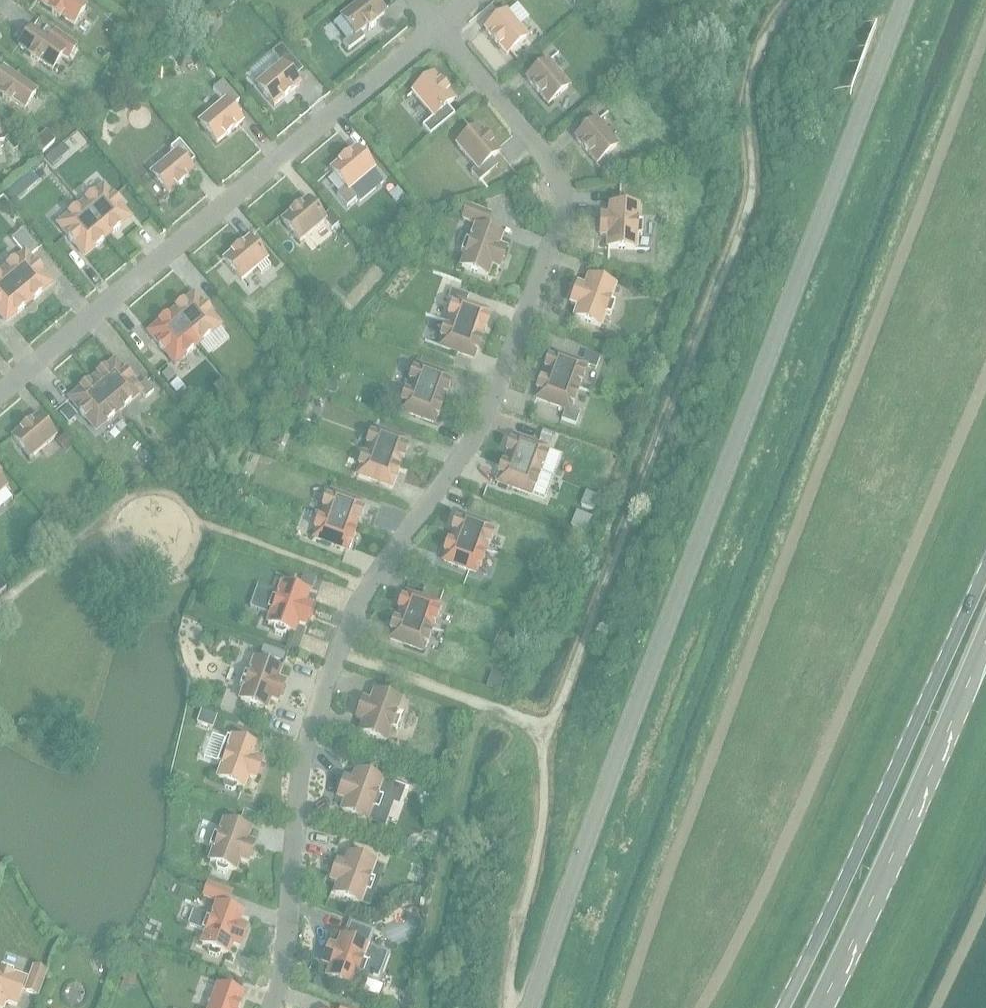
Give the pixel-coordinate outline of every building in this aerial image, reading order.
[(74,24),(85,8),(74,0),(42,0),(41,1),(53,10),(52,12),(60,17),(61,15),(74,24)] [(359,33),(366,27),(368,30),(376,25),(374,21),(384,13),(374,0),(364,0),(342,17),(354,33),(341,43),(347,50),(362,38),(359,33)] [(499,46),(506,55),(527,37),(506,12),(485,29),(492,38),(499,46)] [(40,60),(52,69),(63,54),(64,52),(48,41),(31,29),(19,46),(32,55),(30,57),(38,62),(40,60)] [(55,31),(48,41),(64,52),(63,54),(68,58),(76,46),(55,31)] [(281,64),(257,85),(274,105),(283,98),(291,92),(290,92),(299,84),(288,71),(298,63),(281,44),(271,52),(281,64)] [(540,95),(548,104),(568,87),(547,61),(527,79),(534,87),(534,88),(540,95)] [(24,109),(36,93),(3,70),(0,74),(0,92),(4,95),(2,97),(10,102),(11,100),(24,109)] [(433,75),(413,92),(433,117),(421,127),(430,137),(449,120),(441,111),(454,100),(447,91),(441,84),(440,84),(433,75)] [(242,122),(230,108),(239,100),(223,81),(213,89),(224,102),(200,123),(217,143),(225,136),(226,136),(233,130),(233,129),(242,122)] [(589,154),(596,163),(617,146),(596,121),(575,138),(583,147),(582,147),(589,154)] [(485,136),(477,128),(457,145),(476,167),(470,172),(479,182),(490,172),(484,165),(498,153),(491,144),(485,136)] [(14,129),(4,138),(13,149),(24,140),(14,129)] [(63,141),(54,149),(60,156),(69,148),(63,141)] [(168,194),(194,173),(181,159),(189,152),(179,141),(169,149),(174,155),(151,174),(168,194)] [(356,198),(349,190),(373,169),(356,149),(347,156),(340,162),(331,170),(345,187),(336,194),(347,206),(356,198)] [(19,180),(8,189),(17,199),(27,190),(19,180)] [(81,206),(107,236),(112,232),(113,233),(120,227),(119,226),(129,217),(119,206),(120,205),(114,198),(114,199),(104,187),(93,196),(92,195),(85,201),(86,201),(81,206)] [(331,210),(322,217),(307,200),(299,207),(298,207),(291,213),(291,214),(282,221),(299,241),(324,221),(331,230),(341,222),(331,210)] [(490,215),(466,205),(462,218),(477,223),(471,240),(470,240),(465,238),(461,251),(465,253),(466,254),(461,267),(486,276),(490,265),(499,268),(505,250),(497,247),(501,236),(484,230),(485,226),(486,227),(490,215)] [(609,236),(608,248),(635,250),(635,235),(636,235),(641,235),(642,222),(637,221),(636,221),(637,207),(610,205),(610,217),(601,217),(600,236),(609,236)] [(102,240),(107,236),(81,206),(76,210),(75,209),(69,215),(69,216),(59,224),(69,236),(68,237),(74,244),(75,243),(85,255),(95,246),(96,247),(103,241),(102,240)] [(35,265),(29,257),(38,250),(21,231),(12,238),(25,253),(14,262),(14,261),(7,267),(8,268),(3,272),(28,303),(33,298),(34,299),(41,293),(40,293),(51,284),(41,272),(42,271),(36,264),(35,265)] [(224,260),(241,281),(256,268),(261,273),(270,266),(265,260),(266,259),(249,239),(240,246),(232,253),(233,253),(224,260)] [(28,303),(3,272),(0,274),(0,314),(6,321),(16,313),(17,313),(24,308),(23,307),(28,303)] [(579,306),(575,317),(600,326),(605,313),(610,315),(615,302),(610,300),(609,300),(614,286),(589,277),(585,288),(577,285),(570,303),(579,306)] [(448,323),(481,335),(483,329),(485,330),(489,320),(486,319),(489,312),(466,304),(468,296),(451,289),(448,298),(456,301),(454,307),(451,306),(448,316),(450,317),(448,323)] [(171,314),(197,344),(202,340),(203,341),(210,335),(209,334),(220,325),(210,314),(211,313),(205,306),(204,307),(194,295),(183,304),(183,303),(176,308),(176,309),(171,314)] [(192,348),(197,344),(171,314),(166,318),(166,317),(159,323),(159,324),(149,332),(159,344),(158,345),(164,352),(165,351),(175,363),(185,354),(186,355),(193,349),(192,348)] [(478,341),(481,335),(448,323),(446,329),(444,328),(440,338),(442,339),(440,346),(472,358),(475,351),(477,352),(481,342),(478,341)] [(354,354),(343,349),(339,360),(350,364),(354,354)] [(585,353),(581,363),(553,353),(550,360),(548,359),(544,369),(546,370),(544,376),(577,387),(579,381),(581,382),(585,372),(583,372),(585,365),(596,369),(600,358),(585,353)] [(92,380),(118,410),(123,406),(124,407),(131,401),(130,400),(140,392),(145,398),(154,391),(145,381),(137,387),(131,380),(132,379),(126,372),(125,373),(115,361),(104,370),(104,369),(97,375),(97,376),(92,380)] [(409,388),(441,399),(444,394),(446,394),(450,385),(447,384),(450,377),(417,365),(415,372),(412,371),(409,381),(411,382),(409,388)] [(168,368),(161,374),(167,382),(175,375),(168,368)] [(574,393),(577,387),(544,376),(542,381),(540,380),(536,390),(538,391),(536,398),(565,409),(561,420),(575,425),(579,414),(568,410),(571,403),(573,404),(577,394),(574,393)] [(113,415),(118,410),(92,380),(88,384),(87,383),(80,389),(81,390),(70,399),(80,410),(79,411),(85,418),(86,417),(96,429),(106,420),(107,421),(114,416),(113,415)] [(328,380),(325,391),(335,394),(338,384),(328,380)] [(439,405),(441,399),(409,388),(407,393),(405,393),(401,402),(403,403),(401,410),(433,422),(436,415),(438,416),(442,406),(439,405)] [(22,430),(13,438),(30,458),(55,437),(38,416),(29,424),(21,430),(22,430)] [(366,452),(399,463),(401,457),(403,458),(407,448),(405,448),(407,441),(375,429),(372,436),(370,435),(366,445),(369,446),(366,452)] [(542,430),(539,439),(549,443),(553,434),(542,430)] [(506,459),(538,471),(540,465),(543,466),(547,456),(544,455),(547,448),(514,437),(512,443),(509,443),(505,453),(508,453),(506,459)] [(397,469),(399,463),(366,452),(364,457),(362,456),(358,466),(361,467),(358,474),(391,486),(393,479),(396,480),(399,470),(397,469)] [(536,477),(538,471),(506,459),(504,465),(501,464),(498,474),(500,475),(497,482),(530,494),(532,487),(535,488),(539,478),(536,477)] [(241,471),(238,478),(247,481),(249,475),(241,471)] [(228,494),(239,498),(242,491),(232,486),(228,494)] [(322,515),(355,527),(357,521),(359,522),(363,512),(361,511),(363,504),(331,492),(328,499),(326,498),(322,508),(325,509),(322,515)] [(586,492),(580,506),(593,511),(599,497),(586,492)] [(575,512),(570,526),(584,531),(589,518),(575,512)] [(353,532),(355,527),(322,515),(320,520),(318,520),(314,530),(317,530),(314,537),(347,549),(349,542),(351,543),(355,533),(353,532)] [(452,538),(484,549),(486,543),(489,544),(493,534),(490,534),(493,527),(460,515),(458,522),(455,521),(451,531),(454,532),(452,538)] [(42,533),(51,525),(44,517),(35,525),(42,533)] [(482,555),(484,549),(452,538),(450,543),(447,542),(444,552),(446,553),(443,560),(476,572),(479,565),(481,566),(485,556),(482,555)] [(534,577),(529,590),(540,593),(545,581),(534,577)] [(308,593),(282,584),(278,597),(277,597),(272,596),(267,609),(272,610),(272,611),(273,611),(268,624),(274,626),(273,630),(275,633),(282,636),(285,634),(286,631),(293,633),(297,622),(305,625),(312,607),(303,604),(308,593)] [(398,616),(430,628),(432,622),(435,623),(439,613),(436,612),(439,605),(406,593),(404,600),(401,599),(397,609),(400,610),(398,616)] [(428,633),(430,628),(398,616),(396,622),(393,621),(390,631),(392,632),(389,639),(422,650),(425,643),(427,644),(431,634),(428,633)] [(501,629),(497,639),(508,644),(513,634),(501,629)] [(280,669),(255,660),(250,673),(244,671),(239,685),(245,687),(240,700),(265,709),(269,698),(278,701),(284,683),(276,680),(280,669)] [(492,672),(487,688),(500,692),(505,677),(492,672)] [(362,701),(356,718),(364,721),(360,732),(385,742),(390,728),(391,729),(391,728),(396,730),(401,717),(396,715),(395,715),(400,702),(375,692),(371,704),(362,701)] [(215,717),(201,712),(197,723),(211,728),(215,717)] [(224,781),(223,784),(225,787),(232,790),(235,788),(237,785),(243,787),(247,776),(255,779),(262,761),(254,758),(258,747),(227,736),(217,763),(223,765),(218,778),(224,781)] [(344,779),(338,797),(346,800),(342,811),(367,821),(372,807),(378,809),(389,814),(393,803),(399,805),(405,789),(381,780),(356,771),(352,783),(344,779)] [(244,810),(240,821),(252,825),(256,814),(244,810)] [(239,859),(247,862),(254,845),(245,842),(250,831),(224,821),(220,835),(214,832),(209,846),(215,848),(210,862),(216,864),(215,867),(217,871),(224,873),(227,872),(228,868),(235,871),(239,859)] [(374,864),(349,854),(345,866),(337,863),(330,880),(338,883),(334,895),(360,904),(364,890),(370,892),(375,879),(369,877),(374,864)] [(194,912),(189,925),(201,929),(207,932),(202,945),(208,947),(207,950),(209,954),(216,956),(219,955),(221,952),(227,954),(231,943),(239,946),(246,928),(238,925),(242,914),(225,908),(226,904),(227,905),(231,893),(208,884),(203,896),(218,901),(212,918),(206,916),(194,912)] [(421,899),(400,903),(406,914),(419,915),(421,899)] [(329,945),(323,963),(331,966),(327,977),(352,986),(356,976),(376,983),(387,953),(368,946),(374,931),(349,922),(344,938),(341,937),(337,948),(329,945)] [(16,1006),(22,989),(26,990),(25,991),(37,995),(46,972),(34,967),(29,982),(12,976),(14,970),(1,965),(0,967),(0,1007),(3,1007),(5,1002),(16,1006)] [(315,979),(312,989),(332,996),(336,987),(315,979)] [(209,1007),(238,1007),(243,995),(218,986),(209,1007)]
